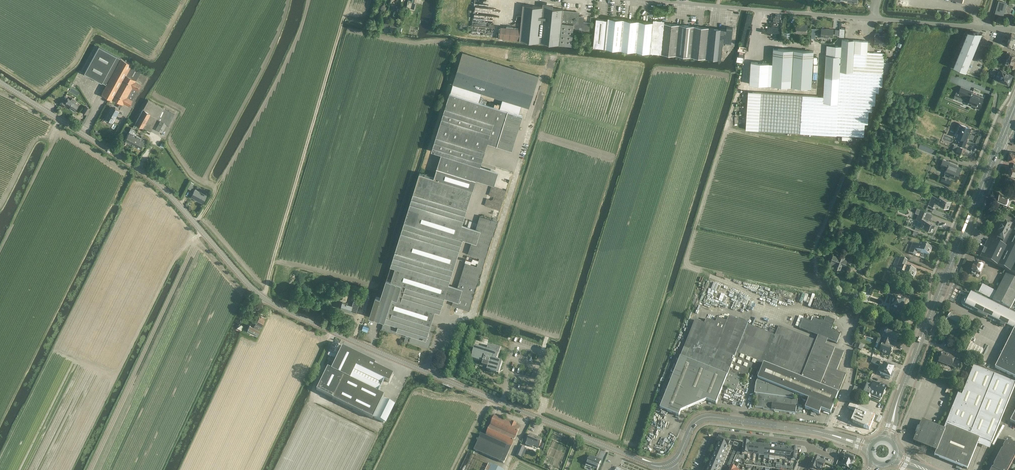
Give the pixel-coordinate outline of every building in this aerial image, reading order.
[(1003,16),(1007,2),(998,0),(994,13),(1003,16)] [(590,31),(590,23),(583,22),(584,17),(579,16),(579,12),(563,10),(563,9),(523,5),(520,29),(501,26),(500,38),(519,40),(572,45),(573,29),(590,31)] [(747,13),(741,44),(746,45),(748,34),(750,34),(753,14),(747,13)] [(659,53),(661,54),(664,23),(664,21),(662,21),(662,20),(661,20),(657,20),(657,19),(656,19),(656,20),(653,20),(653,22),(608,17),(608,19),(596,18),(593,47),(605,48),(652,53),(653,53),(658,53),(658,54),(659,54),(659,53)] [(664,23),(661,54),(706,58),(709,27),(664,23)] [(796,24),(795,32),(807,33),(807,25),(803,24),(803,25),(796,24)] [(724,29),(709,27),(706,58),(721,59),(723,42),(725,42),(731,43),(733,27),(726,27),(726,29),(724,29)] [(821,28),(821,36),(832,37),(833,29),(821,28)] [(835,28),(835,34),(839,34),(839,36),(844,36),(845,28),(835,28)] [(960,51),(954,66),(964,70),(967,62),(977,36),(978,37),(978,38),(981,33),(973,32),(968,31),(962,47),(960,46),(958,50),(960,51)] [(887,36),(879,36),(879,35),(878,34),(876,34),(875,35),(875,36),(874,36),(874,44),(887,45),(887,36)] [(1007,47),(1009,47),(1012,48),(1014,49),(1014,50),(1014,36),(1011,34),(1007,44),(1007,46),(1007,47)] [(748,91),(746,129),(836,135),(864,137),(865,124),(868,124),(868,111),(871,112),(872,105),(875,105),(876,93),(879,93),(879,86),(882,87),(883,74),(888,74),(888,71),(892,71),(893,65),(889,64),(889,62),(888,62),(888,58),(884,58),(884,53),(881,53),(881,54),(867,53),(868,41),(842,39),(841,46),(826,45),(823,96),(748,91)] [(98,46),(84,73),(102,83),(102,82),(106,84),(101,94),(112,100),(113,98),(123,104),(124,103),(129,106),(141,84),(136,81),(136,80),(142,69),(98,46)] [(768,85),(811,87),(813,51),(773,48),(772,63),(751,62),(749,84),(768,85)] [(1007,51),(1006,55),(1009,56),(1008,58),(1007,57),(1006,62),(1005,63),(1006,64),(1009,65),(1010,63),(1011,63),(1010,64),(1014,66),(1014,65),(1014,55),(1014,54),(1007,51)] [(529,108),(539,75),(463,52),(453,84),(529,108)] [(1012,74),(1001,70),(997,69),(998,68),(994,66),(993,68),(992,70),(997,72),(995,78),(997,79),(1008,84),(1012,74)] [(967,102),(968,102),(967,104),(970,105),(979,108),(982,100),(979,98),(980,96),(972,93),(973,91),(961,87),(958,93),(956,92),(955,95),(961,98),(963,95),(969,98),(967,102)] [(376,296),(370,316),(384,320),(381,329),(387,330),(397,333),(397,330),(411,335),(409,342),(428,348),(433,330),(434,331),(435,325),(417,319),(421,306),(440,312),(448,283),(463,238),(458,237),(473,190),(444,181),(447,171),(471,178),(475,164),(480,165),(485,150),(480,149),(483,140),(512,149),(522,115),(450,92),(432,150),(441,154),(434,177),(420,173),(391,265),(391,266),(387,279),(386,279),(380,298),(376,296)] [(78,105),(76,103),(77,101),(72,98),(71,100),(68,98),(66,101),(63,100),(60,105),(63,107),(64,105),(75,111),(78,105)] [(157,119),(160,121),(156,128),(162,132),(166,125),(168,126),(174,114),(163,108),(148,100),(135,123),(143,128),(150,131),(157,119)] [(90,108),(85,105),(82,112),(86,114),(90,108)] [(119,110),(112,105),(104,119),(108,121),(109,119),(113,122),(119,110)] [(967,139),(966,139),(969,132),(966,130),(968,127),(959,123),(955,132),(958,132),(956,136),(960,138),(958,144),(965,146),(967,139)] [(130,143),(131,143),(137,131),(134,130),(135,129),(131,127),(124,140),(128,142),(128,143),(129,144),(130,143)] [(141,137),(138,136),(140,133),(137,131),(131,143),(141,148),(144,142),(146,142),(147,139),(141,136),(141,137)] [(962,148),(954,145),(951,151),(959,154),(962,148)] [(949,164),(950,162),(943,159),(940,166),(946,168),(944,172),(948,174),(947,175),(956,179),(959,171),(955,169),(956,167),(949,164)] [(479,257),(477,265),(465,262),(458,286),(463,288),(459,301),(453,299),(452,305),(469,310),(478,282),(479,282),(483,267),(493,235),(493,236),(498,221),(497,221),(500,211),(501,211),(513,172),(495,167),(483,205),(494,209),(491,219),(480,216),(476,228),(481,230),(477,243),(472,241),(468,254),(479,257)] [(202,203),(206,195),(195,189),(192,195),(197,198),(196,200),(202,203)] [(1012,200),(1014,201),(1014,198),(1008,195),(1008,196),(999,192),(997,199),(1001,200),(1000,202),(1004,204),(1007,205),(1010,198),(1012,199),(1012,200)] [(928,204),(935,207),(937,202),(948,207),(951,200),(945,198),(946,195),(944,194),(943,197),(939,195),(938,197),(932,195),(928,204)] [(930,218),(928,217),(925,216),(927,212),(920,209),(916,219),(922,221),(920,225),(932,230),(935,223),(929,220),(930,218)] [(1008,271),(1014,275),(1014,228),(1011,226),(1011,225),(1006,222),(1006,221),(1003,227),(1001,226),(998,232),(1000,233),(997,239),(998,239),(998,238),(1004,241),(1002,245),(988,239),(984,248),(982,254),(980,257),(1008,271)] [(909,253),(915,256),(917,251),(929,256),(931,249),(926,247),(927,244),(924,243),(923,246),(920,244),(919,246),(912,243),(909,253)] [(836,253),(836,256),(833,255),(829,264),(835,266),(834,266),(840,269),(842,264),(845,265),(847,260),(844,259),(845,257),(838,255),(839,254),(836,253)] [(912,270),(913,267),(908,266),(908,268),(905,267),(907,260),(900,257),(896,267),(902,270),(901,274),(913,279),(916,272),(912,270)] [(976,273),(980,275),(985,263),(980,261),(979,263),(976,262),(975,263),(974,263),(974,264),(974,265),(974,266),(972,271),(972,272),(971,274),(975,275),(976,273)] [(992,300),(1010,309),(1014,300),(1014,275),(1008,271),(1006,275),(1005,274),(996,291),(982,284),(978,292),(992,300)] [(891,287),(888,296),(894,298),(890,309),(900,312),(904,301),(894,297),(896,289),(891,287)] [(1014,329),(995,368),(1014,378),(1014,315),(971,293),(968,297),(967,297),(966,297),(965,297),(964,297),(963,298),(962,299),(961,300),(961,301),(961,302),(961,303),(961,304),(962,305),(963,306),(964,307),(977,313),(986,318),(1000,324),(999,325),(1004,327),(1005,324),(1014,329)] [(357,312),(362,296),(356,294),(353,304),(343,301),(341,307),(352,310),(357,312)] [(944,327),(945,328),(945,329),(946,329),(952,332),(954,329),(956,330),(962,316),(953,312),(952,313),(951,312),(944,327)] [(259,329),(261,326),(264,318),(265,319),(266,318),(265,317),(260,314),(255,323),(253,327),(249,325),(247,329),(257,334),(259,329)] [(830,414),(838,393),(846,374),(837,371),(844,352),(825,345),(779,326),(775,335),(768,333),(748,325),(728,317),(727,322),(717,318),(715,323),(706,319),(704,323),(695,320),(660,408),(679,416),(682,409),(684,409),(703,401),(704,399),(716,404),(723,385),(736,390),(743,374),(747,375),(747,376),(748,377),(749,378),(750,377),(750,376),(750,375),(749,374),(751,370),(754,371),(755,368),(759,369),(759,368),(761,363),(764,364),(756,383),(755,394),(757,394),(755,407),(763,408),(763,409),(795,413),(797,400),(793,399),(794,394),(808,399),(804,409),(819,414),(821,410),(830,414)] [(831,330),(835,321),(825,317),(824,321),(814,318),(812,322),(803,319),(799,328),(837,343),(841,334),(831,330)] [(886,328),(884,332),(881,339),(888,342),(890,339),(896,341),(899,333),(886,328)] [(888,342),(881,339),(877,350),(890,356),(893,348),(887,345),(888,342)] [(327,356),(336,359),(342,347),(339,346),(339,344),(334,342),(330,350),(327,356)] [(500,349),(488,346),(487,351),(485,350),(475,347),(473,355),(471,359),(481,362),(479,367),(482,368),(487,370),(487,371),(499,374),(499,372),(502,371),(500,369),(501,366),(502,362),(497,361),(500,349)] [(342,347),(336,359),(331,369),(327,367),(316,390),(332,398),(332,399),(373,419),(373,417),(384,422),(393,404),(382,399),(384,395),(378,393),(384,380),(389,382),(393,374),(374,365),(371,364),(372,362),(342,347)] [(952,366),(952,365),(955,357),(942,353),(939,361),(952,366)] [(885,378),(889,380),(890,377),(892,377),(893,375),(891,374),(894,368),(885,365),(886,364),(885,364),(884,364),(883,367),(881,366),(881,367),(882,368),(880,373),(886,376),(885,378)] [(984,440),(991,443),(1014,385),(1014,384),(974,367),(961,397),(959,396),(945,429),(922,420),(913,442),(936,452),(934,456),(967,469),(979,439),(984,440)] [(881,398),(882,399),(886,388),(874,383),(872,387),(867,385),(864,392),(867,394),(866,396),(870,398),(871,398),(879,401),(880,401),(881,398)] [(862,389),(855,386),(852,392),(860,395),(862,389)] [(865,417),(868,409),(845,401),(838,420),(869,431),(873,420),(865,417)] [(504,462),(520,427),(516,425),(516,424),(512,422),(511,423),(495,416),(486,436),(481,434),(473,450),(499,461),(503,462),(504,462)] [(527,442),(530,444),(529,446),(532,447),(533,445),(539,447),(542,439),(530,434),(527,442)] [(720,438),(706,469),(726,469),(737,445),(720,438)] [(1014,457),(1014,456),(1014,455),(1014,444),(1006,440),(990,469),(1008,469),(1014,457)] [(523,458),(527,448),(520,445),(516,455),(523,458)] [(855,461),(855,459),(846,455),(845,457),(843,457),(844,455),(841,454),(840,457),(844,459),(841,466),(843,467),(842,469),(846,469),(847,469),(848,469),(850,469),(852,468),(852,467),(852,465),(853,463),(853,464),(853,463),(855,462),(855,461)] [(601,460),(590,456),(586,465),(597,469),(601,460)] [(812,457),(810,461),(811,461),(809,464),(808,468),(812,469),(813,469),(818,460),(812,457)] [(818,460),(813,469),(820,469),(823,462),(818,460)]
